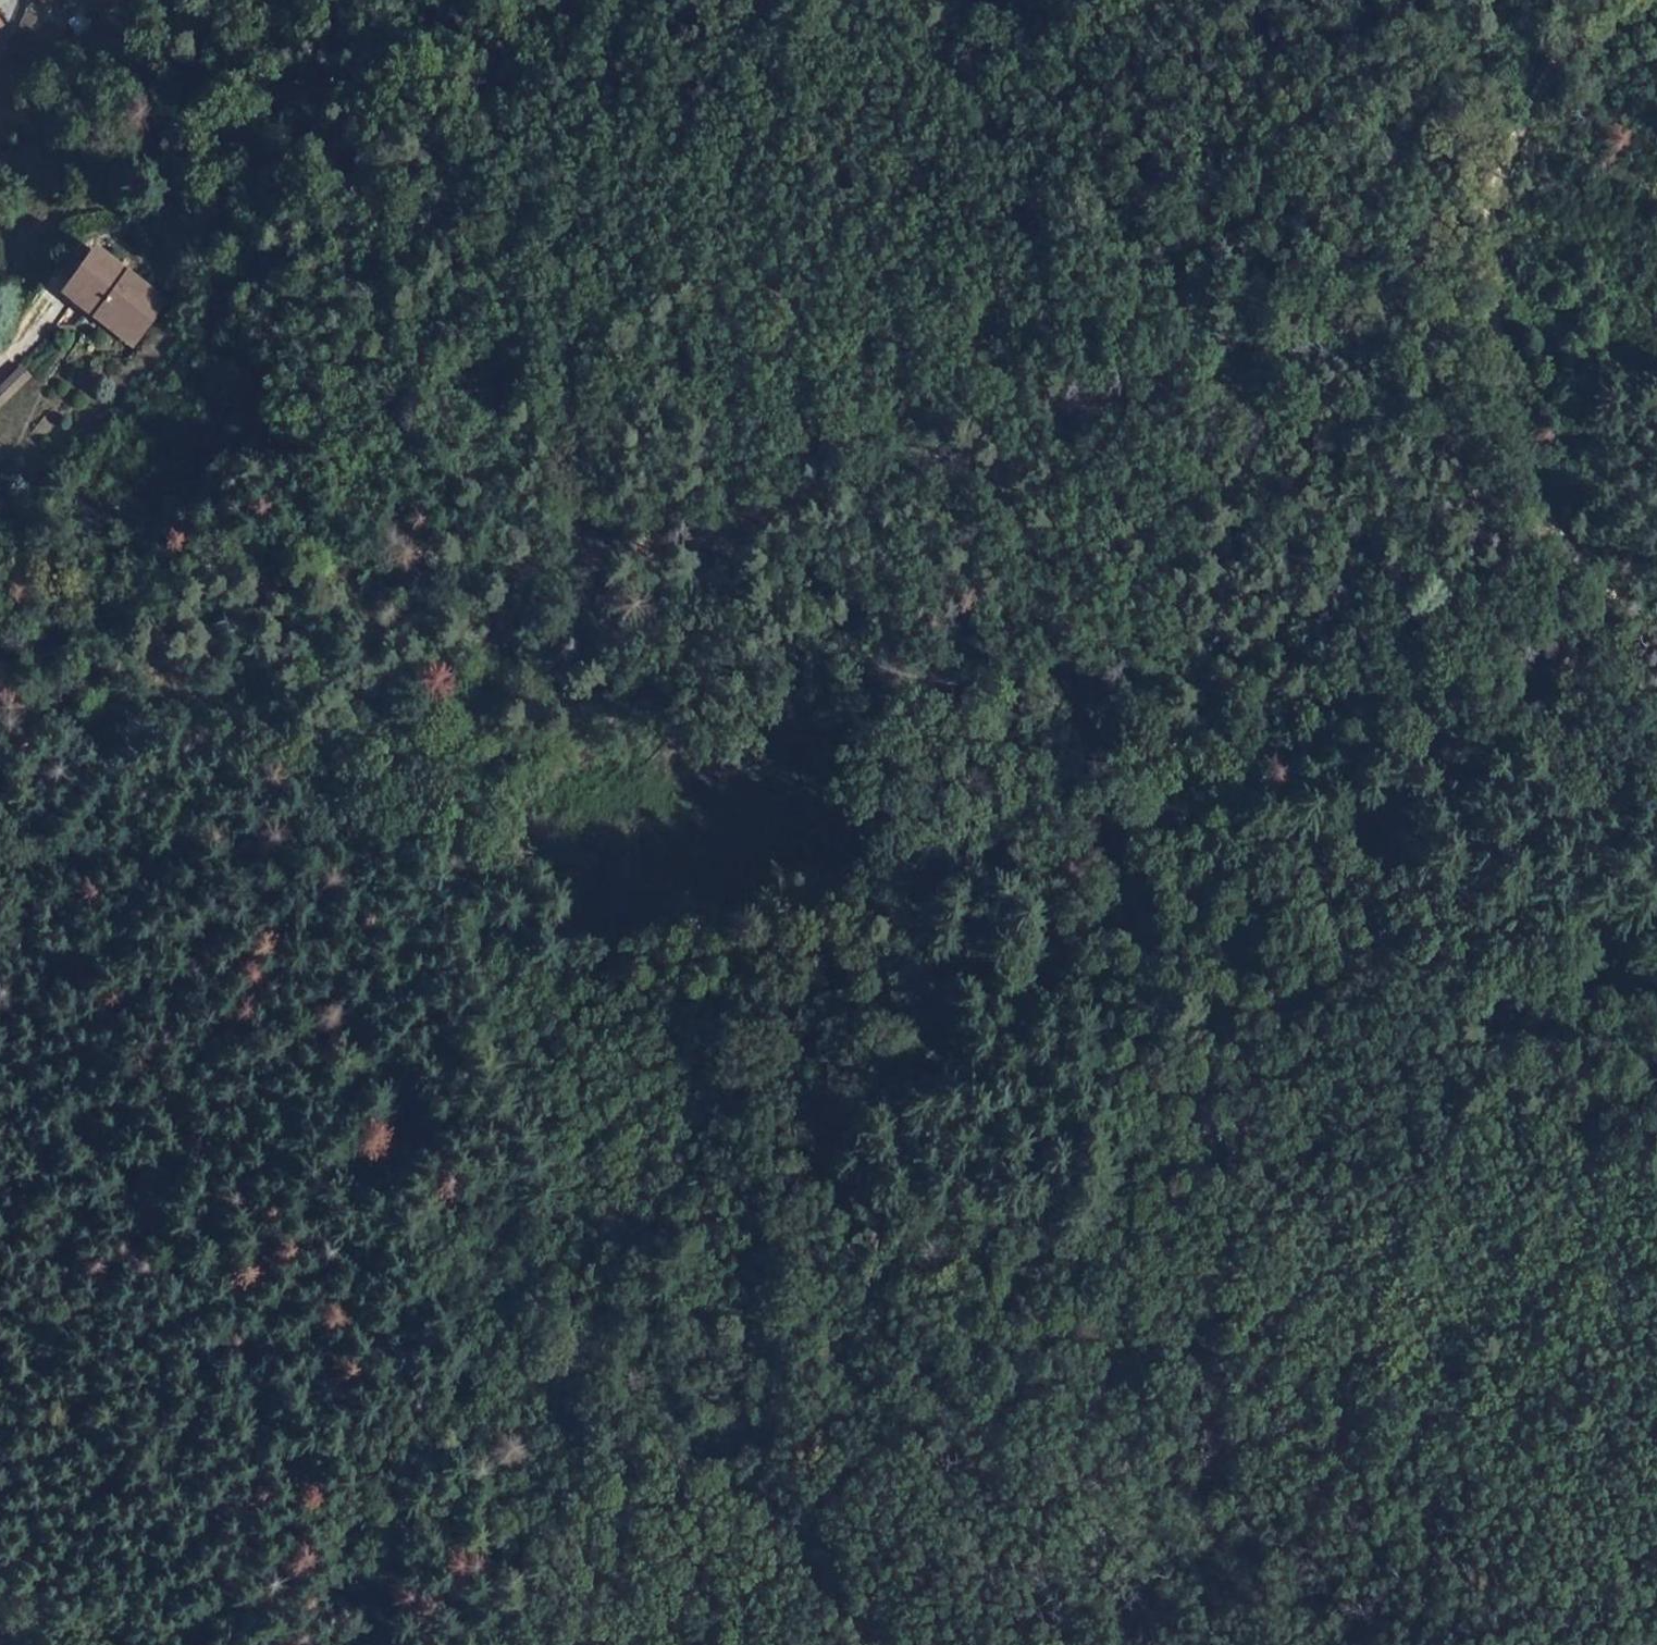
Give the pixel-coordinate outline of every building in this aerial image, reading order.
[(64,0),(43,0),(51,11),(64,0)] [(91,0),(69,0),(83,17),(97,6),(91,0)] [(97,6),(108,18),(127,0),(91,0),(97,6)] [(128,334),(158,298),(93,245),(65,283),(128,334)] [(13,368),(4,358),(0,362),(0,378),(13,368)] [(194,842),(184,841),(184,851),(193,852),(194,842)]
